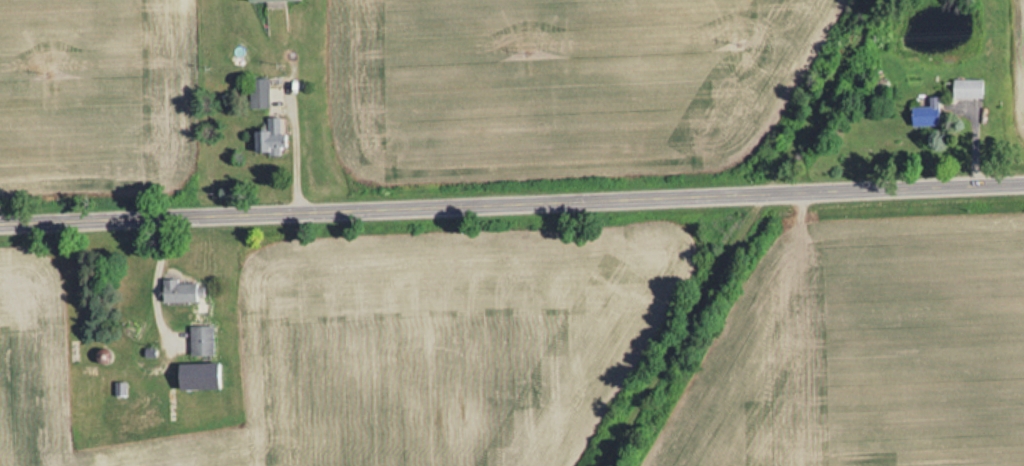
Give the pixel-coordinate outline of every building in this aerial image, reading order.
[(267,107),(267,78),(248,78),(248,107),(267,107)] [(980,97),(980,78),(950,79),(950,97),(980,97)] [(937,124),(937,96),(928,96),(928,106),(909,106),(909,124),(937,124)] [(252,152),(283,153),(283,116),(265,116),(265,129),(252,129),(252,152)] [(160,301),(195,301),(195,279),(160,279),(160,301)] [(212,325),(188,325),(188,355),(212,355),(212,325)] [(218,389),(218,363),(176,363),(176,389),(218,389)] [(125,393),(125,382),(110,381),(109,418),(151,419),(152,394),(125,393)]
